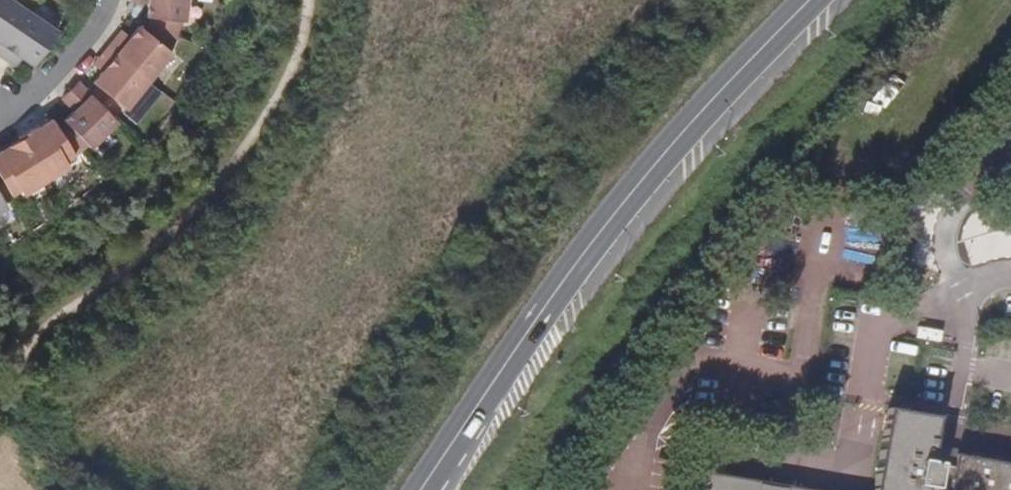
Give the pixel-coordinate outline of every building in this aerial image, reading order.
[(27,10),(12,0),(0,0),(0,51),(27,10)] [(184,21),(187,0),(149,0),(149,2),(147,16),(152,17),(183,21),(184,21)] [(22,57),(34,66),(58,31),(27,10),(0,51),(0,55),(11,63),(17,54),(22,57)] [(183,21),(152,17),(149,24),(177,35),(183,21)] [(177,35),(149,24),(146,31),(171,52),(177,35)] [(172,52),(171,52),(146,31),(139,26),(130,37),(126,42),(118,36),(108,48),(149,81),(172,52)] [(130,37),(122,30),(118,36),(126,42),(130,37)] [(93,83),(98,87),(121,105),(126,109),(149,81),(108,48),(98,60),(107,66),(102,71),(93,83)] [(22,57),(17,54),(11,63),(16,66),(22,57)] [(98,60),(94,65),(102,71),(107,66),(98,60)] [(64,121),(69,126),(87,144),(91,147),(117,121),(111,115),(91,94),(78,82),(67,93),(79,106),(75,110),(64,121)] [(121,105),(98,87),(91,94),(111,115),(121,105)] [(62,98),(75,110),(79,106),(67,93),(62,98)] [(75,155),(61,133),(52,119),(35,130),(34,129),(20,137),(46,180),(69,166),(65,161),(75,155)] [(87,144),(69,126),(65,129),(81,149),(87,144)] [(81,149),(65,129),(61,133),(75,155),(81,149)] [(20,137),(19,138),(20,139),(0,152),(0,186),(7,197),(11,195),(20,189),(24,194),(46,181),(46,180),(20,137)] [(940,467),(931,465),(938,420),(886,412),(873,489),(936,489),(940,467)] [(956,457),(951,489),(1010,489),(1010,466),(956,457)] [(698,474),(695,489),(797,489),(727,479),(698,474)]
